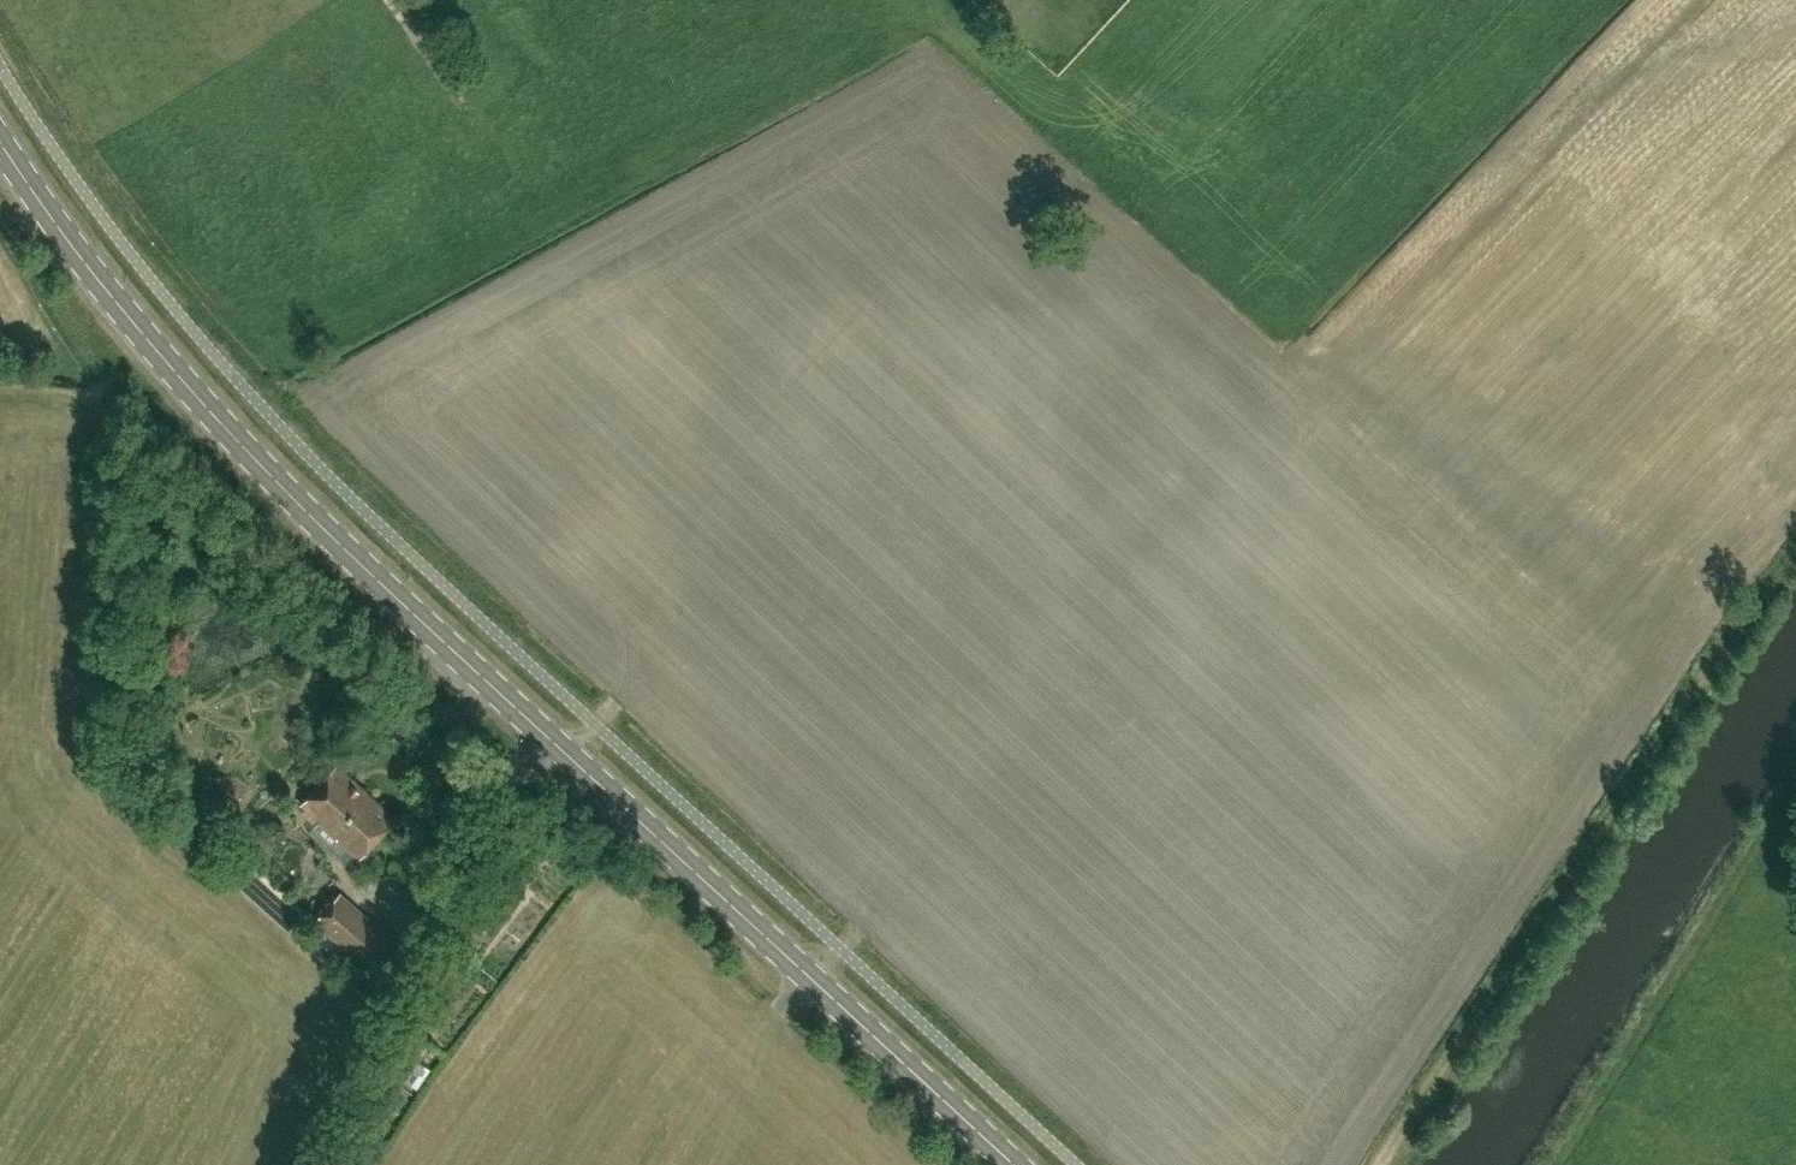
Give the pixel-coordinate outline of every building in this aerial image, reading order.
[(359,857),(395,818),(337,764),(301,804),(359,857)] [(371,970),(396,943),(340,893),(316,920),(371,970)]
